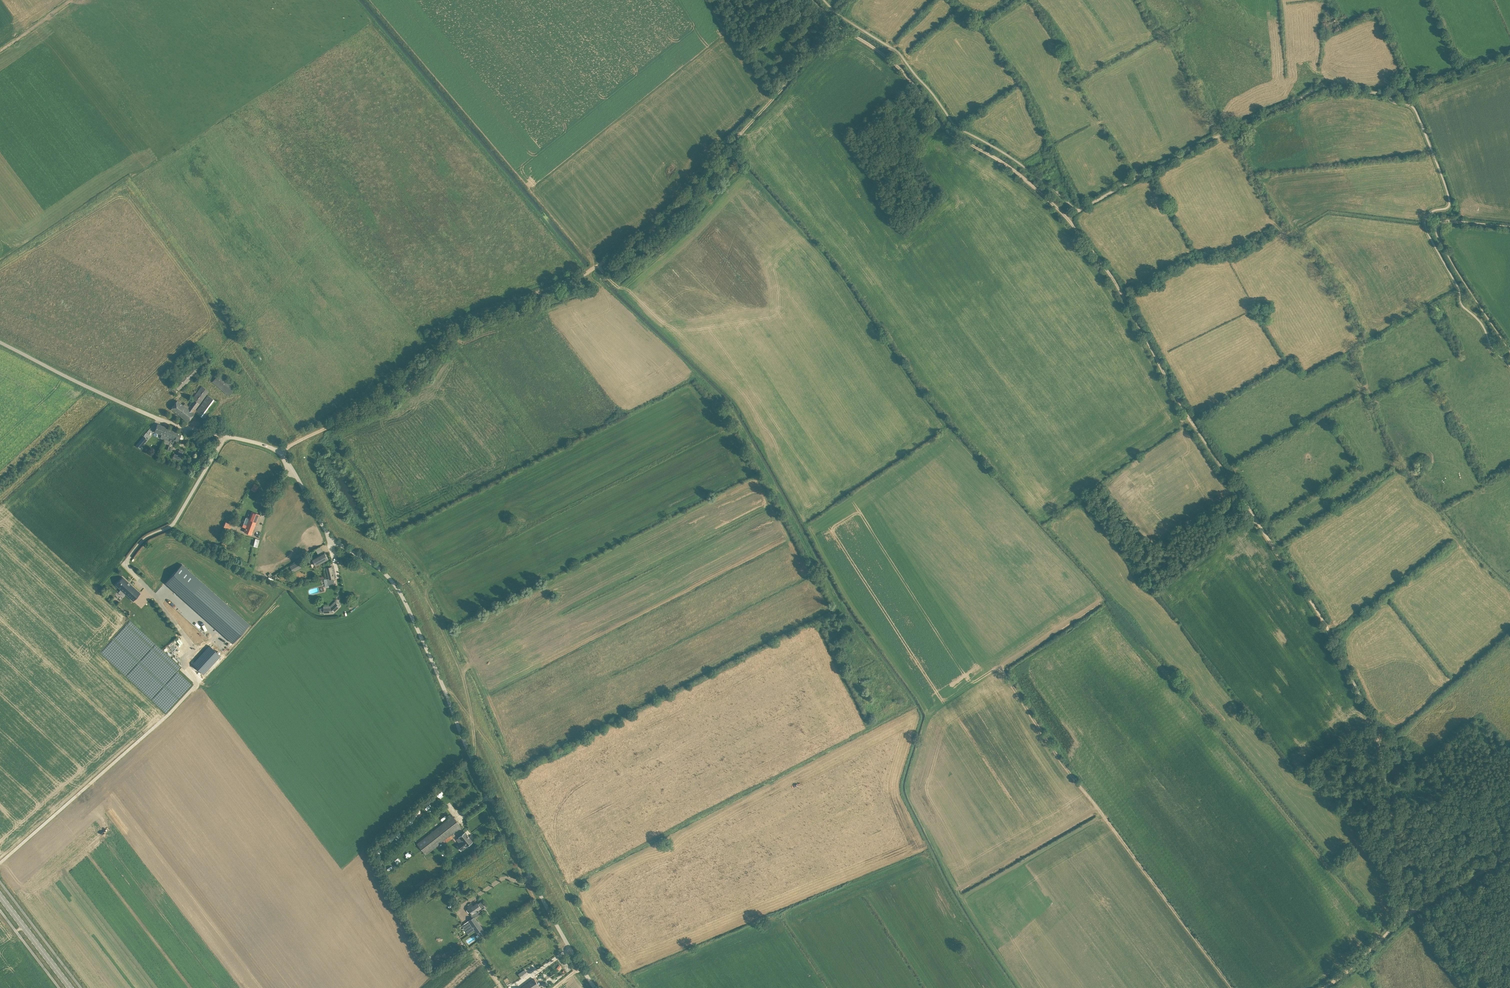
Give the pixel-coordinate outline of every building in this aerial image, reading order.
[(187,371),(193,377),(211,359),(207,355),(198,365),(195,363),(187,371)] [(164,378),(166,380),(173,374),(170,371),(164,378)] [(212,382),(229,396),(236,387),(220,373),(212,382)] [(194,413),(196,410),(195,409),(209,391),(208,391),(201,386),(192,398),(193,399),(188,408),(177,400),(171,409),(188,421),(194,413)] [(196,412),(204,419),(217,402),(208,395),(196,412)] [(164,439),(165,439),(170,428),(158,424),(155,431),(162,434),(161,438),(164,439)] [(170,428),(165,439),(173,442),(174,439),(179,440),(181,433),(170,428)] [(144,436),(136,445),(140,448),(147,439),(144,436)] [(174,453),(173,458),(180,460),(184,451),(179,449),(177,454),(174,453)] [(244,532),(251,534),(259,514),(252,511),(249,519),(246,517),(242,526),(246,528),(244,532)] [(312,559),(316,566),(329,559),(325,552),(312,559)] [(303,566),(300,560),(290,566),(293,572),(303,566)] [(181,564),(165,583),(232,643),(249,625),(181,564)] [(331,564),(325,566),(326,569),(327,569),(329,576),(328,577),(329,584),(334,583),(333,578),(334,578),(331,564)] [(123,577),(115,585),(133,601),(140,593),(123,577)] [(334,612),(340,606),(336,603),(331,608),(324,608),(324,613),(334,612)] [(211,646),(194,665),(203,674),(204,675),(221,656),(211,646)] [(418,843),(426,854),(461,827),(453,816),(418,843)] [(397,829),(394,832),(399,837),(402,834),(397,829)] [(463,841),(457,845),(461,850),(467,846),(473,841),(465,832),(459,836),(463,841)] [(472,903),(467,907),(472,913),(471,914),(473,918),(475,916),(476,916),(478,915),(479,914),(480,913),(479,911),(485,907),(481,901),(478,903),(473,905),(472,903)] [(473,918),(465,923),(470,930),(474,927),(477,933),(483,929),(475,916),(473,918)] [(518,973),(522,978),(528,973),(525,969),(518,973)] [(539,985),(534,979),(522,987),(521,987),(520,987),(535,987),(539,985)]
